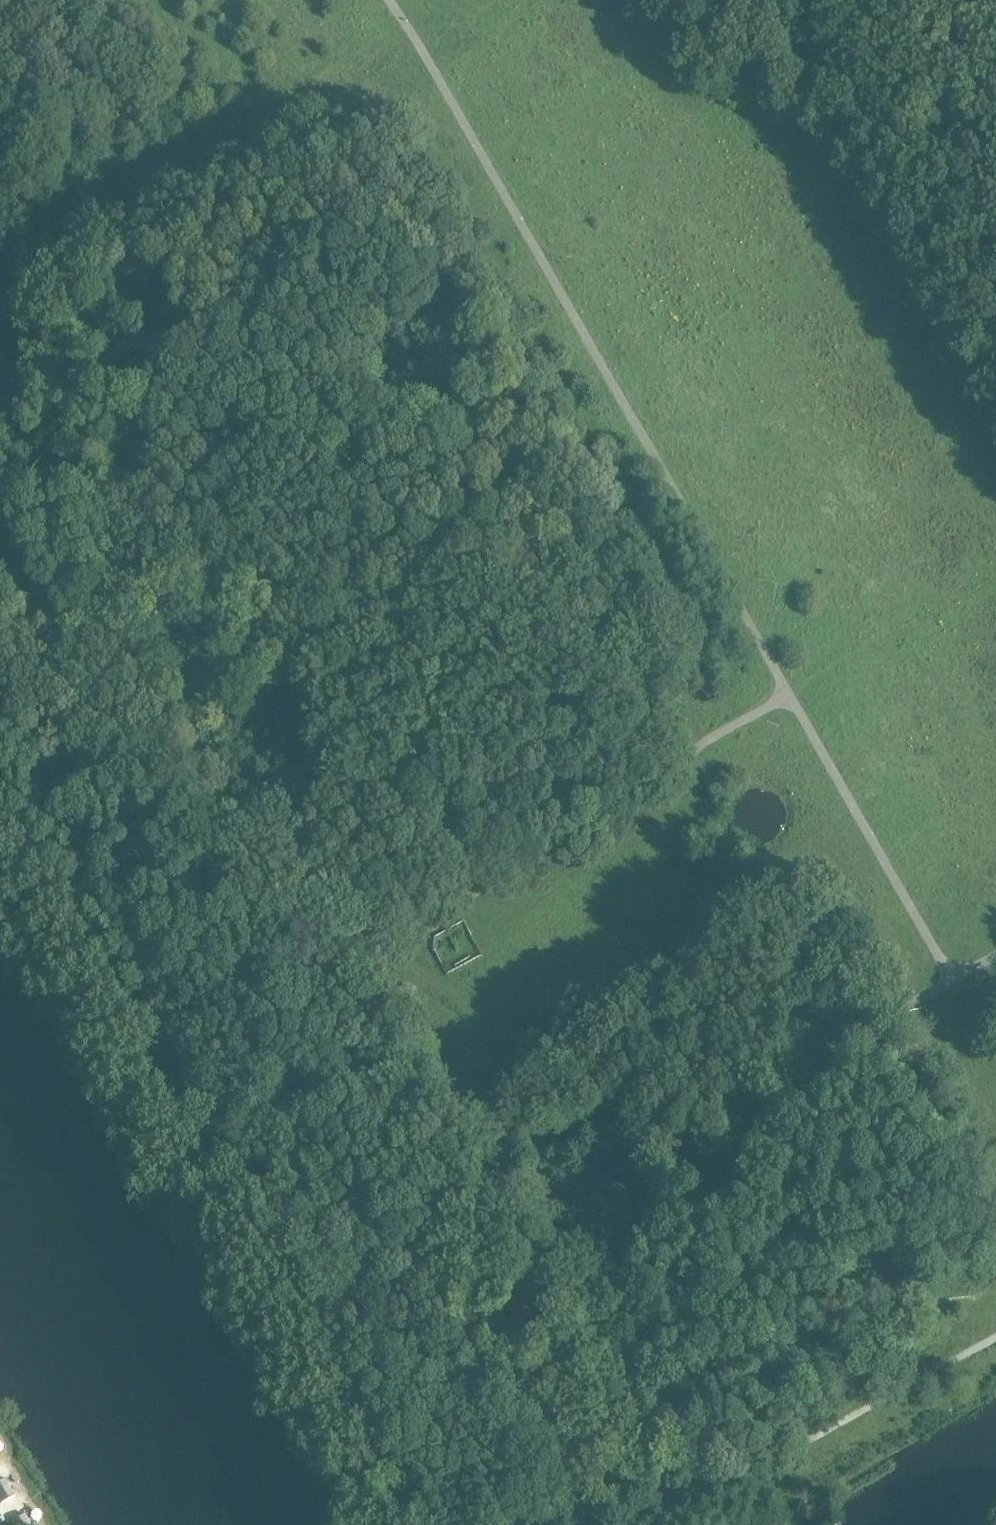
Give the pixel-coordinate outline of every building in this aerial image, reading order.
[(0,1481),(0,1502),(1,1505),(15,1497),(5,1479),(0,1481)] [(12,1521),(14,1524),(31,1524),(25,1514),(12,1521)]
